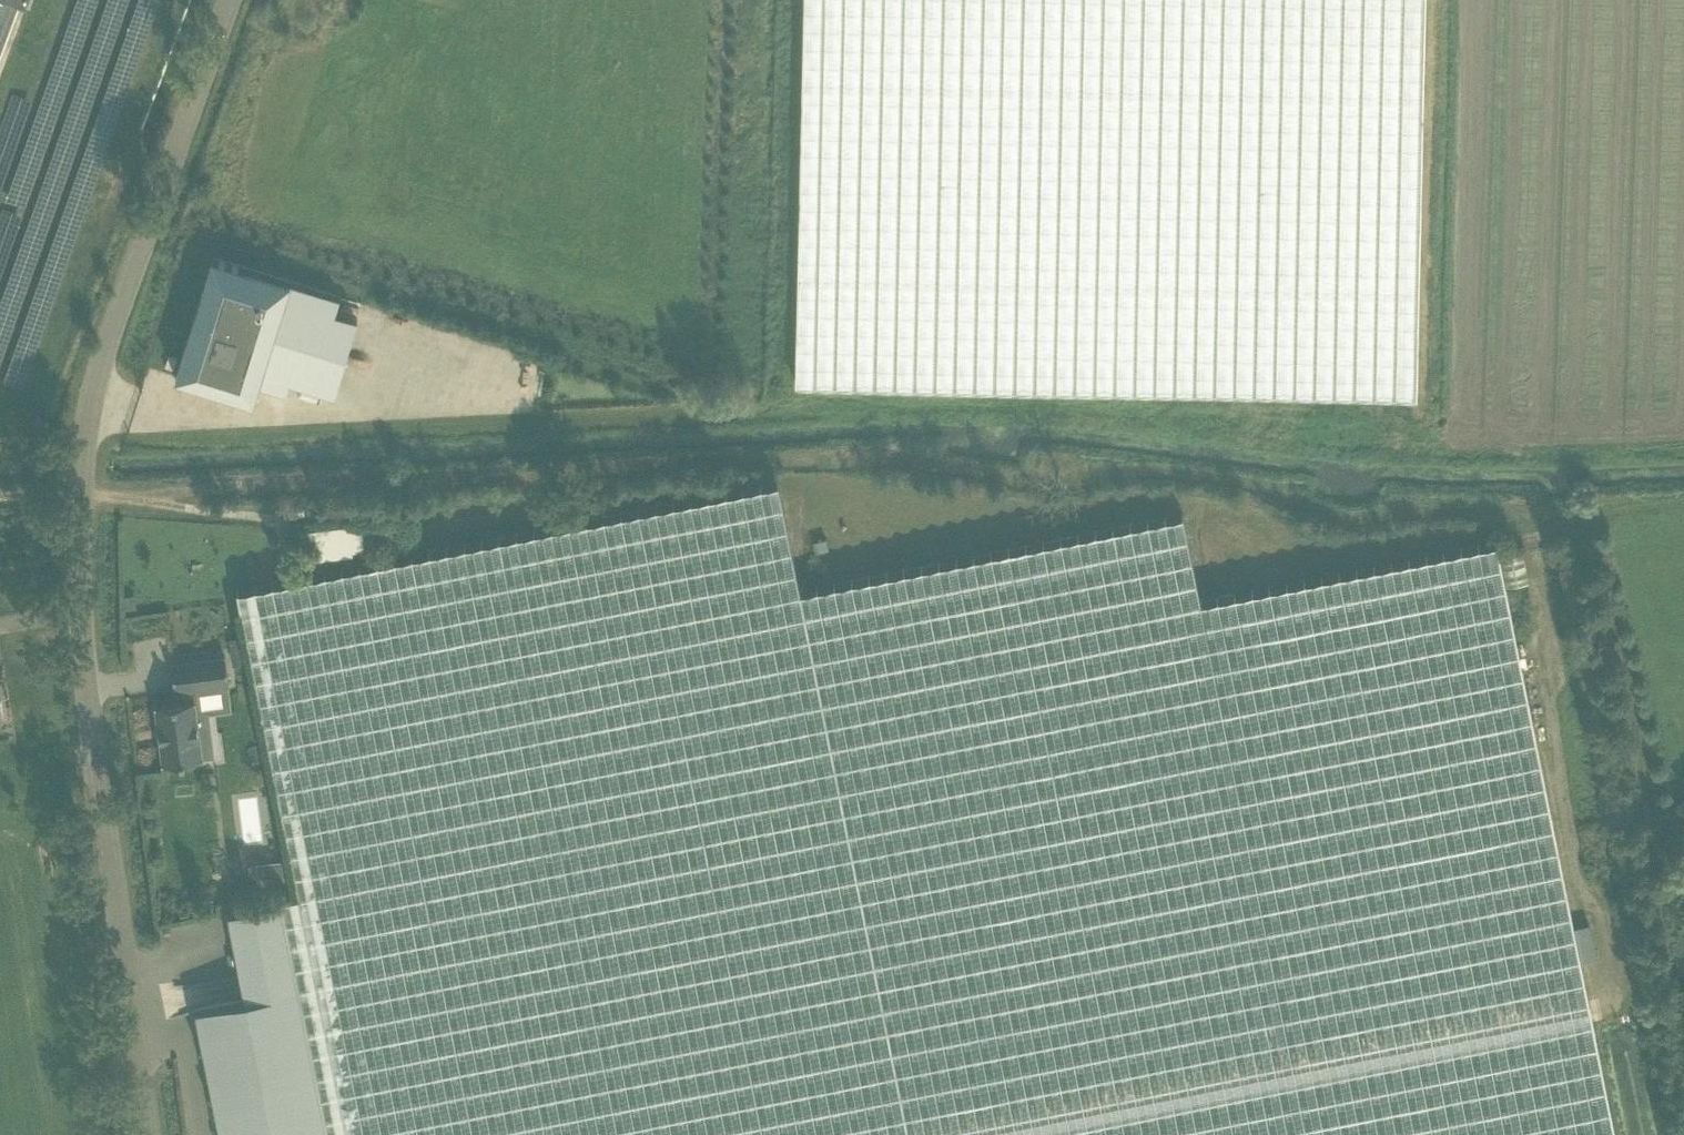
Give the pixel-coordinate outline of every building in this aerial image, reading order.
[(21,1),(26,2),(27,0),(0,0),(0,57),(21,1)] [(796,374),(1417,396),(1425,0),(804,0),(796,374)] [(213,256),(176,376),(253,400),(258,382),(285,390),(289,379),(312,305),(335,312),(340,296),(213,256)] [(197,1015),(220,1134),(1619,1134),(1500,550),(1204,606),(1182,516),(801,597),(774,487),(239,594),(300,892),(228,906),(248,1006),(197,1015)] [(239,635),(228,636),(232,663),(243,662),(239,635)] [(194,688),(205,687),(204,684),(228,681),(225,655),(172,662),(176,690),(179,690),(180,701),(155,704),(163,762),(202,757),(199,732),(210,731),(208,710),(197,712),(194,688)] [(281,858),(254,861),(258,889),(285,885),(281,858)] [(1591,931),(1578,933),(1584,960),(1596,957),(1591,931)]
